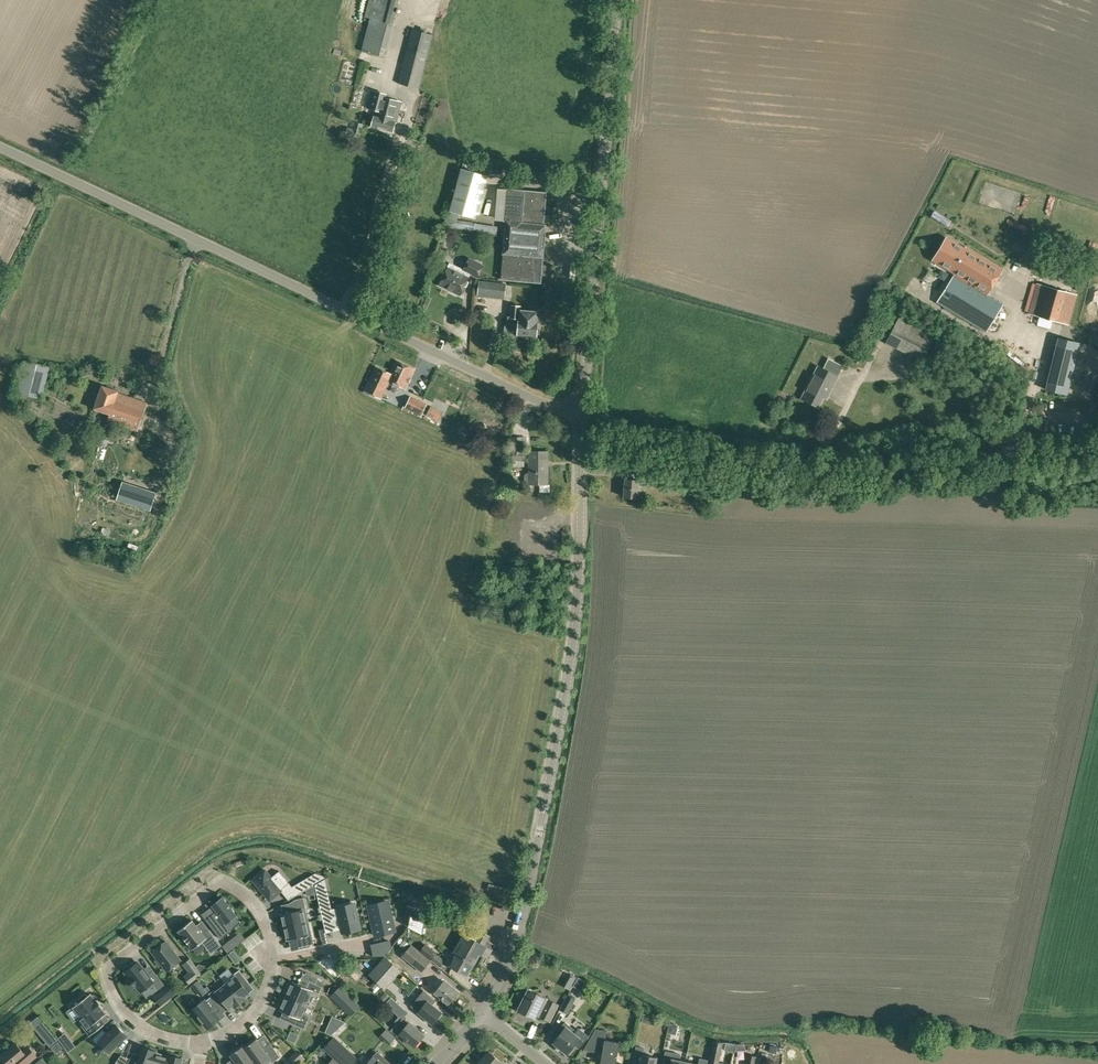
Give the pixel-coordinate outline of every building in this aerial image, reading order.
[(399,0),(369,0),(364,17),(370,18),(361,51),(384,57),(393,23),(399,0)] [(350,33),(359,15),(352,12),(344,30),(350,33)] [(418,89),(433,35),(411,29),(397,83),(418,89)] [(372,91),(367,108),(376,110),(372,127),(395,133),(402,102),(385,98),(386,94),(372,91)] [(476,219),(488,175),(461,168),(449,210),(447,210),(443,227),(496,234),(498,226),(457,220),(459,214),(476,219)] [(990,207),(1018,208),(1019,188),(990,187),(990,207)] [(541,283),(546,225),(543,225),(546,192),(525,191),(525,190),(507,188),(504,221),(505,221),(502,254),(500,279),(541,283)] [(952,221),(935,211),(931,217),(948,227),(952,221)] [(964,249),(946,238),(932,260),(954,273),(936,302),(986,332),(1003,304),(987,295),(1002,270),(965,247),(964,249)] [(1088,246),(1096,250),(1097,245),(1097,244),(1090,241),(1088,246)] [(477,278),(484,265),(468,258),(462,269),(450,263),(439,285),(460,295),(470,275),(477,278)] [(505,299),(507,283),(478,280),(477,296),(505,299)] [(1068,325),(1077,294),(1037,283),(1028,313),(1068,325)] [(537,328),(539,311),(521,310),(521,306),(511,305),(510,317),(508,316),(507,327),(506,336),(517,337),(517,336),(536,337),(537,336),(539,334),(539,330),(537,328)] [(921,361),(937,332),(902,313),(886,342),(921,361)] [(1058,337),(1045,390),(1067,395),(1079,342),(1058,337)] [(1019,361),(1024,355),(1013,346),(1008,353),(1019,361)] [(1031,353),(1022,362),(1032,373),(1041,364),(1031,353)] [(829,393),(843,366),(828,358),(823,369),(818,366),(801,398),(818,407),(826,392),(829,393)] [(42,400),(50,367),(23,360),(15,393),(42,400)] [(390,373),(386,380),(390,381),(405,389),(415,369),(396,360),(390,373)] [(376,367),(364,391),(382,399),(390,381),(386,380),(390,373),(376,367)] [(130,396),(118,392),(119,391),(102,385),(94,409),(110,414),(101,437),(101,438),(102,438),(108,440),(109,441),(114,425),(118,426),(119,425),(138,432),(148,402),(130,396)] [(421,415),(427,403),(410,395),(406,405),(404,404),(402,410),(409,413),(410,410),(421,415)] [(442,412),(430,407),(427,415),(439,420),(442,412)] [(531,443),(517,444),(518,477),(533,477),(533,475),(541,475),(542,498),(557,498),(554,457),(540,458),(540,459),(532,460),(531,443)] [(654,486),(655,473),(640,472),(639,480),(625,479),(624,497),(638,498),(639,490),(646,490),(646,485),(654,486)] [(679,488),(680,474),(660,473),(659,487),(679,488)] [(140,507),(149,510),(155,493),(146,490),(140,507)] [(546,513),(529,513),(530,549),(547,548),(546,513)] [(265,870),(253,880),(269,900),(281,890),(281,889),(289,883),(279,871),(271,877),(265,870)] [(292,887),(297,895),(325,879),(323,875),(315,873),(292,887)] [(328,892),(317,895),(323,922),(334,919),(339,918),(342,930),(342,933),(360,929),(357,914),(354,903),(351,904),(337,907),(337,908),(332,909),(328,892)] [(205,919),(220,938),(233,928),(228,922),(237,915),(222,896),(210,905),(215,911),(205,919)] [(283,913),(281,914),(284,927),(309,921),(303,897),(296,899),(289,903),(291,912),(283,913)] [(379,903),(368,905),(375,935),(395,931),(389,905),(380,907),(379,903)] [(410,912),(408,926),(422,934),(426,909),(418,907),(411,906),(410,912)] [(203,935),(192,920),(178,931),(192,949),(206,939),(215,950),(221,945),(209,930),(203,935)] [(309,921),(284,927),(287,940),(297,937),(299,947),(314,944),(309,921)] [(476,930),(466,925),(461,934),(463,935),(453,952),(456,953),(449,965),(467,976),(474,963),(475,964),(480,954),(487,958),(492,949),(485,945),(490,936),(477,928),(476,930)] [(231,939),(222,946),(227,953),(236,946),(231,939)] [(404,949),(409,943),(404,939),(399,945),(404,949)] [(167,971),(181,960),(165,941),(151,952),(157,959),(155,960),(160,966),(162,965),(167,971)] [(431,960),(430,959),(411,944),(401,956),(421,973),(431,960)] [(435,954),(433,953),(434,952),(423,944),(419,949),(430,957),(431,958),(430,959),(431,960),(439,967),(445,961),(435,953),(435,954)] [(228,954),(231,959),(237,954),(233,950),(228,954)] [(373,974),(371,976),(386,990),(388,988),(387,987),(393,982),(404,971),(389,957),(378,968),(379,969),(374,975),(373,974)] [(160,987),(145,969),(141,972),(141,971),(134,964),(132,963),(126,967),(128,969),(125,971),(132,979),(130,980),(136,987),(138,986),(141,990),(142,989),(146,993),(152,988),(150,985),(152,983),(157,990),(160,987)] [(194,979),(202,974),(198,968),(190,974),(194,979)] [(245,988),(250,984),(239,970),(233,974),(234,975),(225,983),(226,984),(240,1003),(246,998),(245,997),(250,994),(245,988)] [(207,975),(202,981),(207,986),(213,981),(207,975)] [(458,992),(444,980),(438,987),(433,983),(427,989),(436,997),(437,995),(448,1004),(458,992)] [(289,982),(284,992),(287,993),(286,995),(306,1004),(312,990),(318,993),(321,986),(315,983),(309,981),(307,987),(292,981),(291,983),(289,982)] [(217,991),(215,989),(209,994),(211,997),(220,1007),(225,1003),(230,1009),(234,1006),(235,1007),(240,1003),(226,984),(217,991)] [(154,995),(160,1004),(173,994),(167,986),(154,995)] [(550,1022),(559,1005),(547,999),(547,998),(527,989),(517,1010),(534,1018),(536,1015),(538,1016),(550,1022)] [(76,1019),(89,1035),(100,1026),(95,1020),(97,1019),(93,1013),(101,1006),(95,999),(94,1000),(88,993),(85,995),(83,992),(76,999),(78,1001),(71,1007),(79,1016),(76,1019)] [(567,1014),(575,999),(567,994),(559,1009),(567,1014)] [(283,996),(278,1006),(281,1008),(279,1010),(292,1016),(289,1023),(303,1029),(309,1016),(302,1013),(306,1004),(286,995),(285,997),(283,996)] [(426,1001),(420,996),(415,1004),(421,1008),(417,1012),(432,1024),(442,1013),(427,1001),(426,1001)] [(208,1029),(220,1020),(216,1015),(222,1010),(220,1007),(211,997),(205,1002),(205,1001),(193,1010),(200,1018),(199,1019),(204,1025),(205,1024),(208,1029)] [(399,1017),(405,1010),(393,999),(386,1006),(399,1017)] [(409,1022),(403,1017),(400,1021),(399,1020),(390,1030),(398,1037),(400,1034),(414,1047),(424,1035),(409,1022)] [(576,1030),(573,1028),(565,1021),(555,1033),(558,1035),(553,1043),(566,1054),(574,1045),(578,1049),(589,1036),(578,1027),(576,1030)] [(59,1038),(45,1022),(38,1028),(52,1044),(59,1038)] [(676,1035),(678,1025),(669,1023),(667,1033),(676,1035)] [(102,1028),(92,1039),(97,1043),(99,1041),(108,1051),(125,1034),(116,1025),(107,1033),(102,1028)] [(622,1063),(616,1062),(620,1042),(605,1039),(607,1031),(604,1030),(595,1029),(589,1040),(602,1042),(604,1043),(602,1053),(600,1063),(622,1063)] [(286,1039),(295,1043),(298,1035),(290,1031),(286,1039)] [(322,1045),(341,1063),(352,1063),(359,1057),(334,1033),(322,1045)] [(70,1039),(63,1045),(68,1052),(76,1046),(70,1039)] [(244,1048),(255,1063),(265,1063),(270,1061),(272,1063),(280,1057),(271,1044),(263,1050),(257,1040),(256,1039),(244,1048)] [(727,1063),(718,1062),(721,1049),(718,1049),(719,1043),(713,1041),(712,1048),(710,1061),(709,1061),(709,1063),(727,1063)] [(15,1042),(0,1055),(0,1056),(6,1063),(17,1063),(18,1063),(27,1063),(36,1056),(28,1047),(23,1051),(15,1042)] [(126,1063),(152,1063),(156,1053),(158,1049),(157,1048),(157,1049),(151,1046),(150,1049),(143,1046),(138,1059),(131,1056),(126,1063)] [(230,1055),(233,1058),(237,1063),(255,1063),(244,1048),(243,1046),(241,1047),(230,1055)] [(656,1057),(643,1054),(644,1048),(636,1047),(633,1063),(636,1063),(655,1063),(656,1057)] [(358,1063),(383,1063),(386,1060),(374,1048),(358,1063)] [(290,1057),(297,1063),(301,1063),(306,1060),(297,1051),(290,1057)] [(502,1063),(488,1051),(478,1062),(480,1063),(500,1063),(502,1063)] [(685,1062),(679,1061),(680,1054),(665,1051),(663,1063),(684,1063),(685,1062)] [(166,1063),(181,1063),(182,1058),(175,1056),(176,1054),(169,1052),(170,1052),(169,1052),(168,1057),(166,1063)] [(152,1063),(166,1063),(168,1057),(156,1053),(152,1063)] [(757,1057),(757,1056),(747,1054),(744,1063),(755,1063),(757,1057)]
